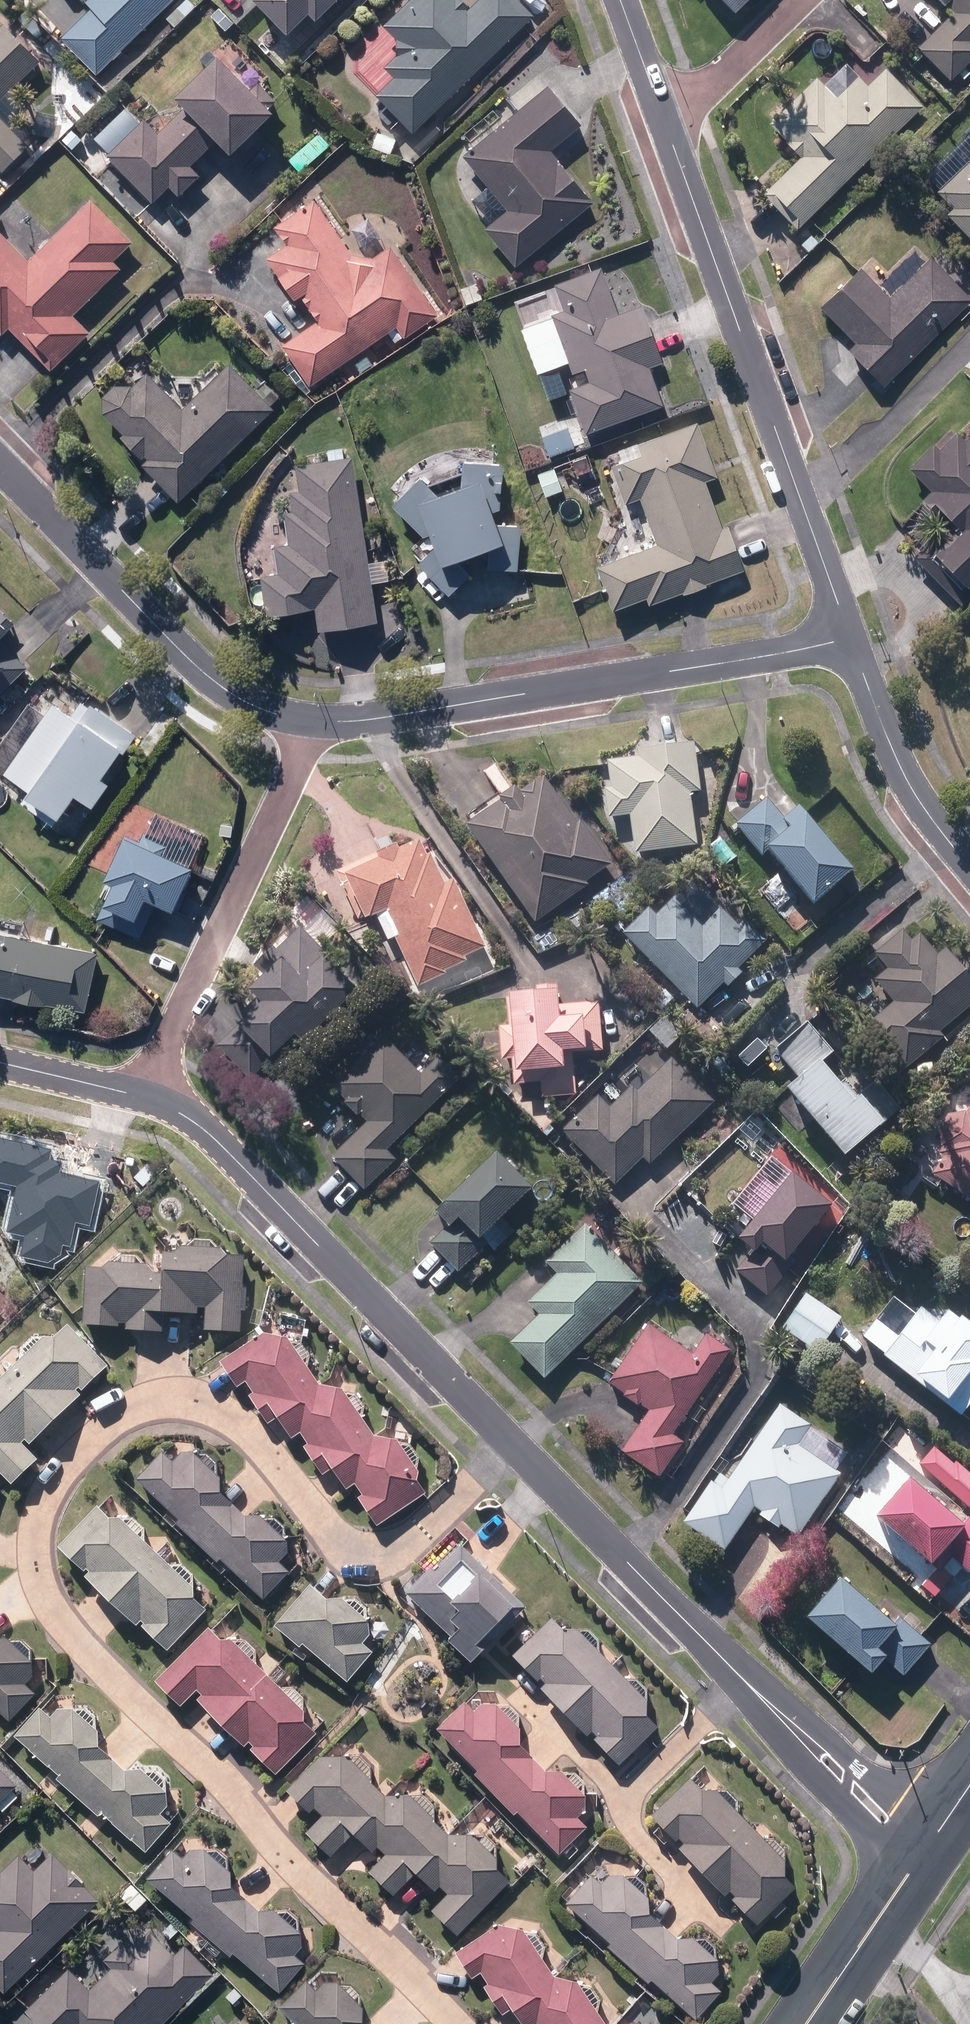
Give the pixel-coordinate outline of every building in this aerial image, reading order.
[(96,77),(175,0),(90,0),(86,4),(92,9),(60,41),(96,77)] [(188,0),(187,0),(166,21),(174,30),(196,9),(188,0)] [(287,36),(308,14),(315,21),(336,0),(252,0),(287,36)] [(412,135),(534,18),(517,0),(479,0),(468,10),(459,0),(411,0),(383,27),(397,41),(396,59),(385,70),(393,78),(374,96),(412,135)] [(733,14),(747,0),(720,0),(733,14)] [(950,82),(958,75),(964,81),(969,75),(969,0),(952,0),(953,14),(918,48),(950,82)] [(21,21),(28,30),(36,23),(27,14),(21,21)] [(39,64),(3,26),(0,29),(0,101),(39,64)] [(106,157),(153,203),(168,188),(179,199),(201,178),(191,168),(217,141),(230,154),(272,112),(214,57),(173,98),(184,109),(158,135),(142,120),(106,157)] [(763,195),(797,230),(922,108),(885,69),(867,86),(846,65),(824,87),(816,79),(769,125),(801,157),(763,195)] [(484,231),(515,269),(593,205),(549,152),(580,126),(547,87),(462,157),(507,212),(484,231)] [(3,175),(29,149),(0,119),(0,172),(3,175)] [(60,142),(71,153),(82,141),(71,130),(60,142)] [(370,150),(392,158),(398,141),(376,133),(370,150)] [(969,238),(969,159),(937,192),(954,208),(948,215),(969,238)] [(286,246),(272,256),(317,324),(282,347),(308,387),(396,328),(398,331),(403,339),(438,317),(391,247),(373,259),(372,258),(354,255),(350,254),(314,200),(273,228),(286,246)] [(51,373),(90,336),(72,318),(121,271),(113,263),(132,244),(91,202),(28,262),(0,234),(0,336),(1,337),(9,329),(51,373)] [(883,388),(969,303),(969,299),(931,260),(890,300),(860,269),(819,309),(854,344),(847,351),(883,388)] [(558,337),(526,349),(535,375),(568,362),(573,375),(574,377),(578,389),(570,392),(585,435),(663,407),(648,369),(662,364),(641,308),(617,316),(600,269),(555,285),(564,312),(551,317),(558,337)] [(461,291),(467,306),(482,301),(477,285),(461,291)] [(529,310),(532,319),(546,315),(544,307),(529,310)] [(142,466),(178,504),(273,410),(270,407),(278,399),(264,385),(256,393),(228,365),(181,411),(146,374),(130,388),(113,389),(102,399),(102,416),(123,438),(120,440),(144,464),(142,466)] [(595,568),(612,612),(646,599),(649,608),(683,596),(707,588),(707,586),(744,572),(727,528),(722,530),(705,483),(716,479),(696,423),(635,446),(639,457),(609,467),(624,505),(639,499),(656,546),(595,568)] [(543,439),(551,459),(574,449),(565,429),(543,439)] [(962,609),(969,601),(969,437),(965,442),(957,433),(938,451),(934,446),(909,469),(931,493),(923,501),(937,516),(941,512),(950,522),(913,557),(962,609)] [(315,610),(318,633),(377,625),(371,585),(388,583),(385,563),(368,564),(352,458),(343,459),(342,452),(327,454),(328,461),(293,466),(297,492),(290,493),(293,514),(283,516),(288,546),(274,548),(278,576),(260,578),(266,617),(315,610)] [(418,566),(447,597),(468,577),(453,561),(488,549),(486,569),(517,571),(520,528),(494,526),(485,498),(501,499),(503,466),(462,463),(460,487),(436,495),(419,479),(393,506),(424,536),(428,532),(434,550),(418,566)] [(28,669),(0,640),(0,695),(28,669)] [(12,695),(18,702),(26,696),(20,688),(12,695)] [(23,795),(57,819),(74,795),(92,808),(109,784),(101,778),(119,752),(124,756),(136,738),(89,705),(88,708),(82,704),(71,719),(52,706),(2,775),(25,792),(23,795)] [(631,817),(635,855),(697,848),(691,796),(699,795),(694,745),(637,752),(638,760),(608,763),(612,792),(605,793),(608,819),(631,817)] [(465,829),(536,925),(588,886),(587,885),(611,867),(580,823),(577,825),(542,778),(518,796),(514,790),(498,801),(500,803),(465,829)] [(768,855),(812,906),(852,873),(798,809),(784,822),(767,801),(735,827),(762,859),(768,855)] [(97,921),(140,939),(156,904),(172,912),(191,868),(165,856),(170,844),(144,833),(139,845),(122,837),(103,879),(112,883),(101,905),(103,906),(97,921)] [(394,940),(418,990),(447,976),(446,974),(468,964),(465,959),(485,950),(454,882),(444,887),(430,856),(426,858),(418,843),(398,853),(395,846),(335,874),(358,922),(363,920),(365,923),(378,918),(390,942),(394,940)] [(622,936),(696,1011),(722,985),(728,990),(742,975),(738,972),(767,943),(745,922),(738,929),(719,910),(703,927),(674,900),(655,919),(647,911),(622,936)] [(247,1078),(293,1034),(301,1041),(354,990),(326,963),(329,960),(321,951),(303,934),(300,930),(277,954),(273,950),(254,969),(264,978),(248,994),(256,1002),(241,1017),(245,1021),(217,1049),(247,1078)] [(902,1070),(940,1037),(938,1034),(936,1031),(969,1003),(969,981),(944,951),(937,957),(918,935),(910,942),(901,932),(873,955),(886,970),(872,981),(892,1004),(879,1015),(871,1022),(861,1030),(884,1057),(888,1054),(902,1070)] [(85,1012),(98,953),(0,933),(0,995),(85,1012)] [(541,1085),(542,1099),(576,1098),(575,1073),(563,1073),(561,1055),(584,1053),(582,1022),(599,1020),(598,1004),(559,1006),(557,987),(536,988),(536,996),(506,998),(508,1029),(499,1030),(501,1063),(511,1062),(513,1087),(541,1085)] [(649,1034),(668,1052),(682,1037),(663,1019),(649,1034)] [(785,1092),(844,1160),(900,1111),(876,1084),(852,1105),(820,1066),(833,1055),(807,1025),(774,1054),(798,1081),(785,1092)] [(333,1159),(366,1193),(396,1163),(387,1154),(460,1082),(438,1060),(421,1077),(383,1039),(339,1083),(349,1094),(341,1103),(358,1120),(360,1117),(368,1125),(333,1159)] [(602,1174),(616,1187),(643,1160),(650,1168),(714,1104),(671,1061),(637,1094),(632,1089),(610,1111),(597,1097),(561,1133),(588,1159),(580,1167),(594,1181),(602,1174)] [(917,1067),(918,1084),(935,1082),(933,1065),(917,1067)] [(969,1204),(969,1111),(965,1119),(957,1114),(949,1116),(936,1135),(939,1148),(942,1150),(939,1156),(945,1159),(932,1178),(969,1204)] [(49,1267),(108,1207),(117,1168),(60,1156),(62,1150),(27,1142),(16,1188),(0,1205),(0,1212),(10,1222),(6,1225),(49,1267)] [(447,1227),(429,1244),(455,1271),(484,1243),(477,1236),(528,1187),(495,1153),(433,1212),(447,1227)] [(136,1178),(144,1187),(156,1175),(148,1166),(136,1178)] [(735,1273),(766,1300),(793,1268),(785,1262),(830,1210),(792,1178),(736,1242),(751,1255),(735,1273)] [(525,1209),(534,1217),(555,1195),(546,1187),(525,1209)] [(741,1200),(750,1207),(758,1198),(749,1190),(741,1200)] [(510,1347),(545,1382),(643,1285),(584,1226),(545,1264),(556,1276),(527,1305),(540,1318),(510,1347)] [(218,1248),(180,1248),(176,1251),(173,1253),(162,1253),(162,1271),(160,1309),(164,1309),(196,1310),(196,1307),(207,1307),(207,1329),(239,1330),(242,1256),(223,1256),(218,1248)] [(145,1265),(104,1264),(102,1266),(86,1265),(84,1325),(118,1326),(118,1322),(126,1322),(125,1329),(163,1330),(164,1309),(160,1309),(162,1271),(158,1271),(158,1273),(152,1274),(145,1265)] [(663,1292),(671,1301),(681,1293),(673,1284),(663,1292)] [(781,1331),(818,1356),(842,1320),(805,1295),(781,1331)] [(960,1419),(969,1406),(969,1330),(947,1313),(939,1324),(921,1310),(915,1318),(892,1301),(862,1339),(885,1357),(882,1360),(960,1419)] [(43,1336),(7,1369),(57,1419),(81,1395),(76,1391),(79,1388),(83,1392),(108,1366),(65,1324),(53,1336),(43,1336)] [(621,1454),(660,1480),(683,1446),(673,1439),(687,1418),(694,1423),(702,1411),(694,1406),(730,1352),(706,1335),(692,1356),(648,1328),(609,1386),(649,1413),(621,1454)] [(283,1337),(260,1332),(219,1360),(236,1386),(246,1380),(254,1393),(250,1396),(267,1422),(276,1417),(301,1400),(298,1396),(316,1385),(283,1337)] [(12,1483),(37,1457),(22,1443),(25,1440),(31,1445),(57,1419),(7,1369),(0,1377),(0,1472),(12,1483)] [(340,1390),(316,1385),(298,1396),(301,1400),(276,1417),(289,1437),(300,1430),(309,1443),(304,1447),(322,1474),(332,1467),(355,1451),(352,1448),(370,1435),(340,1390)] [(686,1523),(726,1550),(754,1508),(795,1536),(834,1479),(790,1448),(803,1429),(781,1413),(723,1496),(710,1488),(686,1523)] [(358,1497),(377,1526),(422,1496),(413,1482),(415,1471),(396,1442),(370,1435),(352,1448),(355,1451),(332,1467),(345,1487),(354,1482),(363,1494),(358,1497)] [(216,1479),(189,1454),(179,1454),(169,1464),(159,1455),(138,1479),(179,1517),(174,1521),(197,1542),(229,1507),(216,1495),(216,1479)] [(712,1472),(719,1477),(727,1465),(720,1460),(712,1472)] [(969,1576),(969,1522),(968,1520),(962,1527),(908,1481),(874,1520),(939,1574),(951,1560),(969,1576)] [(967,1513),(969,1509),(969,1503),(962,1496),(956,1504),(967,1513)] [(220,1557),(263,1597),(286,1573),(276,1562),(284,1554),(284,1542),(258,1518),(240,1517),(229,1507),(197,1542),(216,1561),(220,1557)] [(94,1508),(59,1545),(87,1573),(84,1575),(108,1597),(152,1551),(118,1519),(105,1519),(94,1508)] [(447,1639),(470,1662),(493,1639),(484,1631),(513,1602),(488,1578),(491,1575),(461,1546),(435,1572),(430,1568),(405,1592),(450,1636),(447,1639)] [(152,1551),(108,1597),(137,1624),(139,1622),(167,1649),(204,1611),(190,1599),(191,1588),(152,1551)] [(884,1661),(903,1679),(931,1647),(901,1620),(894,1628),(840,1581),(806,1620),(870,1677),(884,1661)] [(365,1622),(339,1599),(323,1599),(307,1586),(273,1624),(298,1646),(302,1642),(346,1681),(369,1655),(358,1644),(366,1636),(365,1622)] [(549,1621),(514,1656),(563,1708),(608,1665),(575,1632),(560,1632),(549,1621)] [(205,1631),(155,1681),(180,1706),(196,1690),(201,1694),(197,1699),(221,1723),(266,1678),(227,1641),(216,1641),(205,1631)] [(11,1718),(32,1694),(23,1685),(30,1678),(29,1663),(5,1639),(0,1639),(0,1708),(11,1718)] [(608,1665),(563,1708),(618,1764),(656,1727),(645,1716),(645,1702),(608,1665)] [(266,1678),(221,1723),(244,1745),(248,1741),(253,1746),(249,1749),(275,1775),(313,1735),(299,1723),(301,1713),(266,1678)] [(474,1775),(487,1788),(523,1753),(516,1746),(516,1728),(491,1704),(480,1703),(477,1707),(471,1714),(460,1703),(437,1726),(479,1770),(474,1775)] [(95,1730),(68,1708),(57,1708),(51,1715),(47,1719),(37,1709),(14,1734),(58,1774),(54,1778),(75,1797),(108,1759),(96,1749),(95,1730)] [(517,1809),(559,1853),(583,1829),(575,1818),(582,1812),(582,1796),(559,1773),(542,1773),(523,1753),(487,1788),(512,1814),(517,1809)] [(318,1758),(287,1790),(310,1812),(314,1807),(323,1816),(306,1833),(330,1856),(353,1831),(371,1813),(368,1810),(382,1797),(368,1784),(370,1781),(345,1758),(318,1758)] [(108,1759),(75,1797),(95,1815),(99,1812),(145,1853),(171,1824),(160,1814),(166,1808),(165,1793),(139,1770),(121,1771),(108,1759)] [(3,1812),(18,1798),(11,1791),(17,1785),(0,1768),(0,1809),(3,1812)] [(688,1782),(653,1816),(702,1868),(747,1825),(715,1792),(698,1791),(688,1782)] [(382,1797),(368,1810),(371,1813),(353,1831),(372,1850),(377,1845),(386,1854),(369,1871),(394,1894),(416,1871),(434,1852),(431,1850),(443,1837),(429,1823),(433,1820),(409,1797),(382,1797)] [(702,1868),(756,1924),(792,1889),(782,1879),(781,1861),(747,1825),(702,1868)] [(432,1911),(457,1935),(507,1884),(493,1872),(494,1858),(471,1838),(443,1837),(431,1850),(434,1852),(416,1871),(436,1890),(440,1885),(449,1893),(432,1911)] [(5,1993),(98,1900),(52,1853),(44,1861),(44,1856),(41,1851),(34,1849),(28,1853),(27,1860),(31,1865),(38,1867),(34,1871),(18,1855),(1,1871),(0,1870),(0,1988),(5,1993)] [(227,1873),(202,1851),(187,1851),(178,1860),(169,1851),(146,1875),(210,1936),(242,1902),(227,1889),(227,1873)] [(645,1899),(621,1877),(607,1878),(598,1888),(588,1879),(566,1902),(611,1943),(608,1946),(627,1963),(660,1928),(645,1915),(645,1899)] [(145,1901),(129,1885),(116,1897),(133,1914),(145,1901)] [(235,1950),(279,1992),(303,1965),(291,1954),(299,1947),(297,1935),(269,1911),(254,1913),(242,1902),(210,1936),(230,1954),(235,1950)] [(162,1932),(170,1940),(177,1934),(169,1925),(162,1932)] [(494,1926),(455,1952),(472,1976),(480,1971),(488,1982),(483,1986),(504,2015),(513,2010),(536,1992),(534,1990),(551,1978),(522,1931),(494,1926)] [(714,1960),(690,1939),(673,1940),(660,1928),(627,1963),(647,1982),(651,1978),(696,2019),(721,1992),(711,1983),(716,1977),(714,1960)] [(213,1975),(184,1946),(174,1956),(150,1931),(134,1945),(126,1936),(103,1959),(112,1968),(89,1990),(68,1969),(61,1976),(50,1965),(9,2005),(20,2016),(25,2011),(38,2023),(163,2023),(213,1975)] [(723,1972),(728,1974),(732,1972),(734,1967),(732,1961),(727,1960),(723,1962),(721,1967),(723,1972)] [(534,1990),(536,1992),(513,2010),(523,2023),(534,2023),(535,2023),(602,2023),(576,1984),(551,1978),(534,1990)] [(333,1988),(322,1987),(314,1997),(306,1988),(280,2015),(289,2023),(359,2023),(359,2013),(333,1988)]
